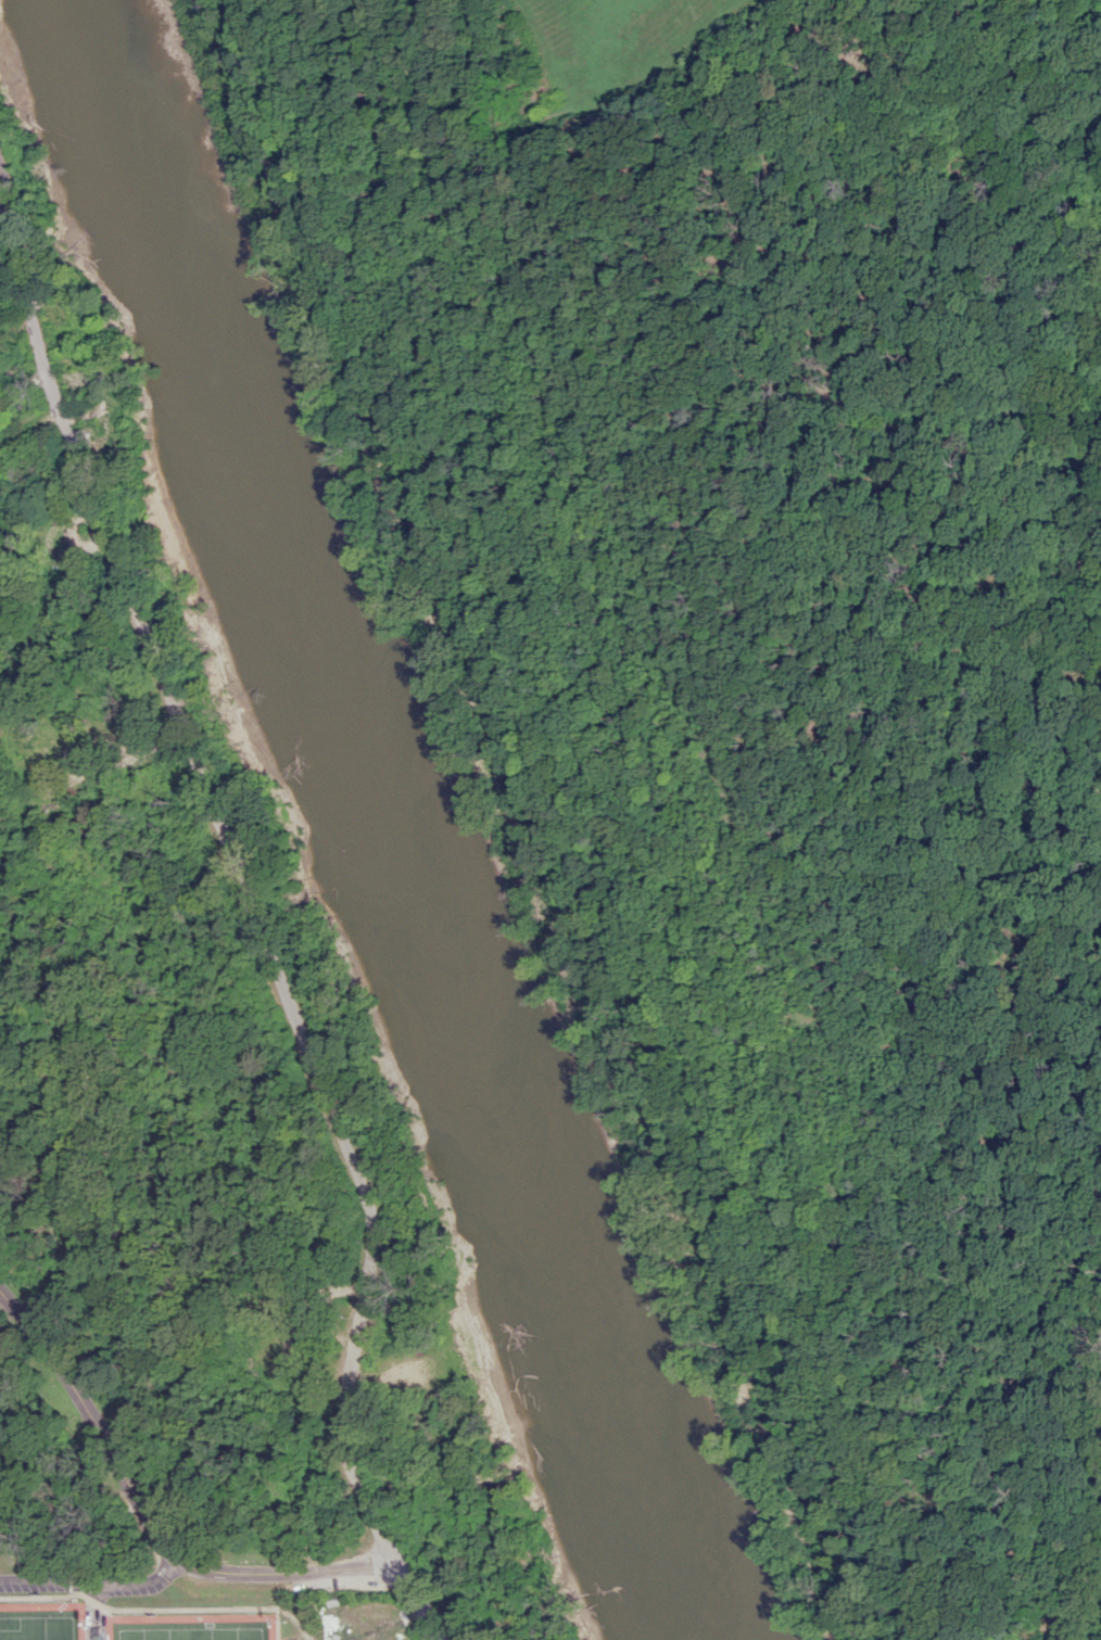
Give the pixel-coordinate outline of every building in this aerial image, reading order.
[(13,380),(4,358),(0,360),(0,385),(13,380)] [(396,1366),(425,1359),(430,1378),(403,1386),(396,1366)]
